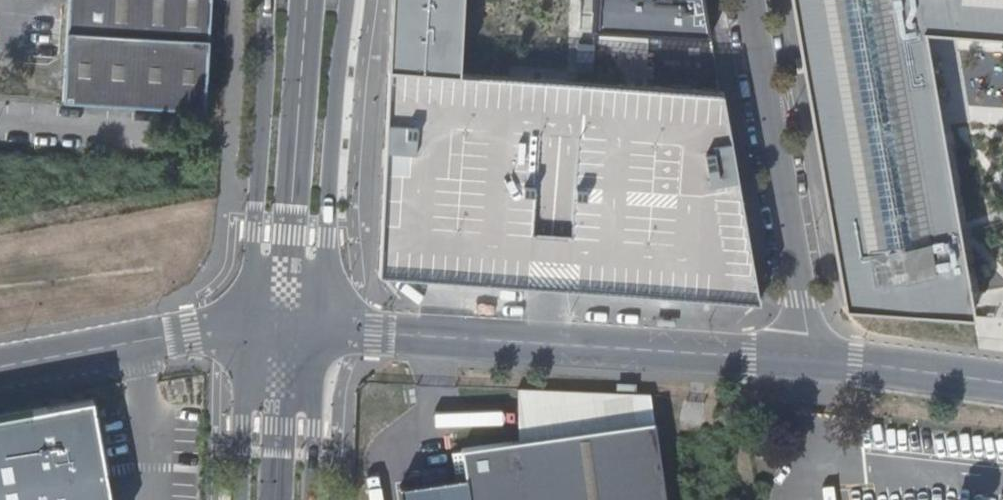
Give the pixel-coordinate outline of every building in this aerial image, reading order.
[(210,0),(68,0),(61,100),(202,110),(210,0)] [(597,24),(711,29),(706,0),(599,0),(597,24)] [(931,23),(1002,28),(1002,0),(801,0),(849,305),(981,312),(931,23)] [(768,297),(731,88),(398,66),(387,271),(768,297)] [(93,400),(0,418),(0,499),(112,499),(93,400)] [(654,420),(454,448),(457,465),(396,473),(400,499),(665,499),(654,420)]
